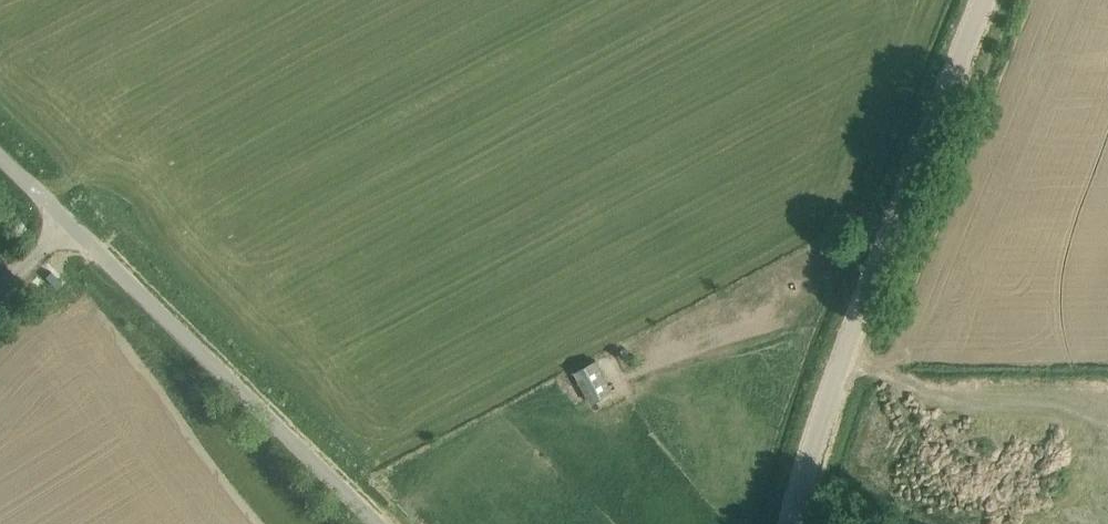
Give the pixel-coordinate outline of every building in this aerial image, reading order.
[(613,391),(597,359),(574,370),(591,403),(613,391)]
